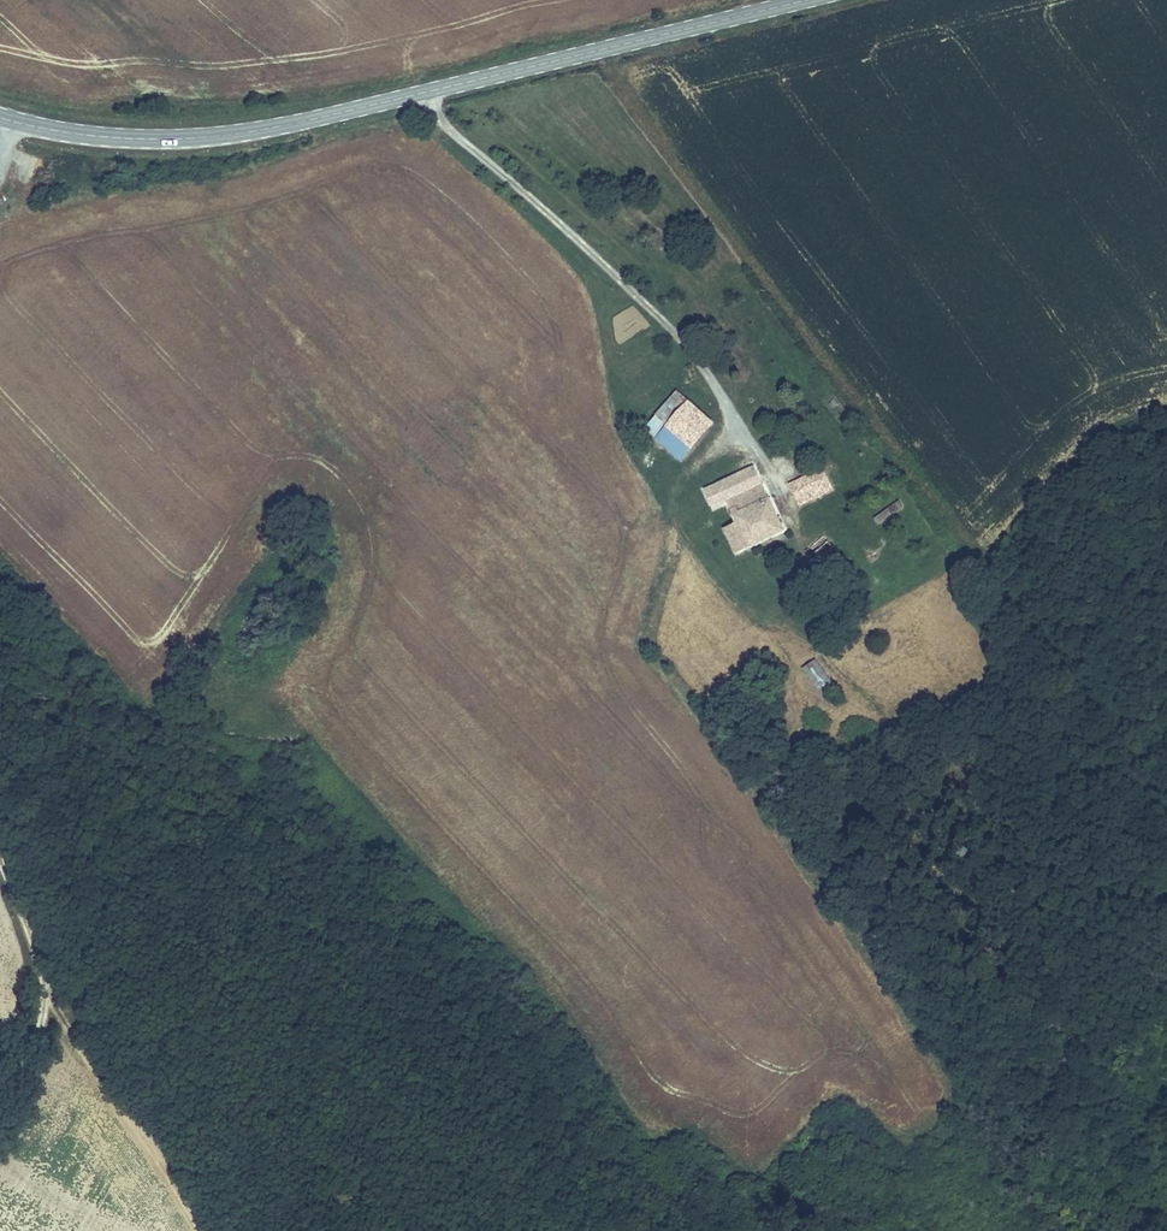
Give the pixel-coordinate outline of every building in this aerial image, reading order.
[(657,411),(670,424),(692,401),(678,389),(657,411)] [(692,401),(670,424),(657,437),(679,458),(713,421),(692,401)] [(832,462),(821,467),(832,487),(843,481),(832,462)] [(784,527),(756,464),(705,487),(714,506),(730,500),(738,520),(725,527),(737,551),(784,527)] [(832,487),(821,467),(791,483),(801,504),(832,487)] [(903,504),(898,498),(874,515),(878,521),(903,504)] [(844,556),(828,529),(806,541),(813,554),(816,553),(823,565),(831,560),(833,563),(844,556)] [(816,658),(803,666),(823,695),(836,687),(816,658)]
